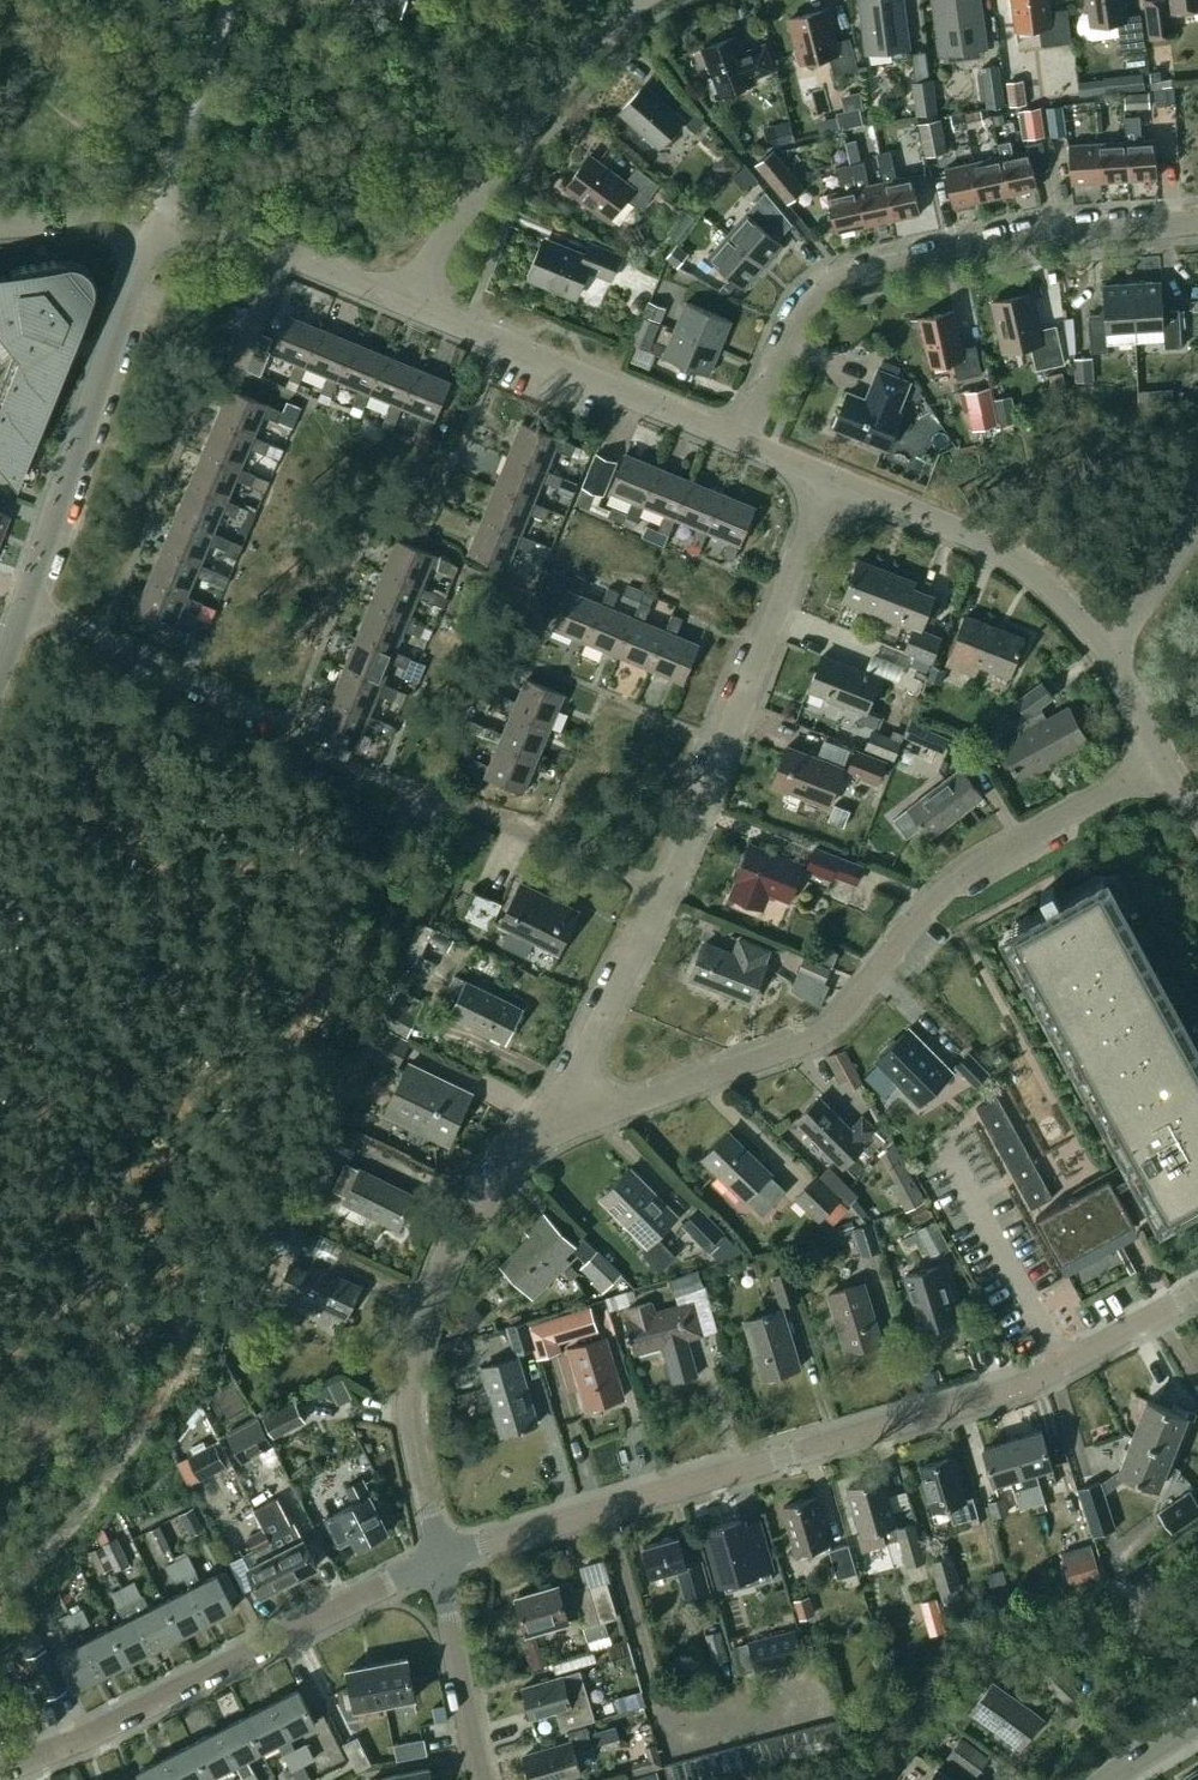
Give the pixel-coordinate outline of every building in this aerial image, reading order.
[(353,4),(401,21),(408,0),(355,0),(353,4)] [(901,0),(878,0),(861,2),(868,53),(891,50),(892,59),(907,57),(906,48),(908,48),(901,0)] [(977,0),(936,0),(943,51),(945,51),(947,63),(983,58),(982,46),(983,46),(977,0)] [(1016,30),(1039,27),(1041,47),(1071,43),(1067,9),(1050,12),(1048,0),(1012,0),(1016,30)] [(1090,13),(1086,14),(1084,16),(1081,18),(1080,21),(1078,24),(1078,27),(1079,30),(1080,33),(1082,36),(1084,38),(1087,40),(1090,40),(1093,41),(1119,37),(1121,50),(1145,47),(1140,14),(1126,16),(1124,0),(1088,0),(1090,13)] [(1145,0),(1150,38),(1174,35),(1171,12),(1197,9),(1197,0),(1148,0),(1145,0)] [(835,43),(826,9),(790,19),(795,40),(799,42),(791,56),(813,69),(819,59),(830,56),(835,75),(857,69),(850,39),(835,43)] [(742,54),(736,36),(702,49),(711,72),(706,73),(716,98),(738,90),(742,91),(748,89),(750,85),(754,83),(752,78),(774,70),(765,45),(742,54)] [(1159,72),(1149,73),(1151,88),(1161,87),(1160,79),(1159,72)] [(1136,90),(1133,74),(1114,76),(1116,92),(1136,90)] [(1006,108),(1002,77),(984,79),(988,110),(1006,108)] [(931,80),(914,83),(919,116),(935,114),(931,80)] [(1027,105),(1024,80),(1007,83),(1011,107),(1027,105)] [(1105,80),(1079,84),(1080,98),(1106,95),(1105,80)] [(1173,87),(1154,88),(1156,107),(1175,105),(1173,87)] [(674,113),(646,88),(623,114),(638,128),(646,127),(647,147),(673,145),(672,133),(682,122),(695,133),(706,121),(684,102),(674,113)] [(1151,109),(1150,92),(1125,94),(1126,111),(1151,109)] [(1067,136),(1063,107),(1047,109),(1051,138),(1067,136)] [(981,110),(966,113),(968,124),(983,120),(981,110)] [(1046,137),(1042,110),(1024,112),(1027,140),(1046,137)] [(863,113),(845,116),(848,130),(866,126),(863,113)] [(965,113),(951,115),(954,129),(968,126),(965,113)] [(1124,118),(1128,181),(1157,179),(1154,140),(1141,141),(1139,117),(1124,118)] [(948,152),(940,119),(919,124),(927,157),(948,152)] [(795,142),(790,121),(774,125),(780,146),(795,142)] [(1007,131),(997,133),(999,143),(1009,141),(1007,131)] [(1100,183),(1128,181),(1126,142),(1097,144),(1100,183)] [(1071,185),(1100,183),(1097,144),(1068,146),(1071,185)] [(883,182),(892,220),(920,214),(912,176),(897,179),(890,151),(877,154),(883,182)] [(1001,157),(1009,195),(1037,189),(1029,151),(1001,157)] [(758,164),(788,202),(803,189),(773,153),(758,164)] [(626,181),(590,155),(565,189),(608,221),(626,198),(642,210),(660,185),(636,167),(626,181)] [(725,156),(718,163),(719,168),(726,175),(735,165),(725,156)] [(981,201),(1009,195),(1001,157),(973,163),(981,201)] [(732,170),(748,185),(758,175),(742,160),(732,170)] [(892,220),(883,182),(869,185),(865,162),(851,165),(864,226),(892,220)] [(953,207),(981,201),(973,163),(945,169),(953,207)] [(836,232),(864,226),(851,165),(837,168),(842,191),(827,194),(836,232)] [(929,188),(926,173),(913,176),(916,191),(929,188)] [(727,235),(764,268),(784,245),(778,240),(792,224),(766,192),(727,235)] [(686,212),(681,219),(689,226),(695,219),(686,212)] [(745,290),(764,268),(727,235),(708,257),(745,290)] [(585,257),(547,241),(531,279),(577,297),(588,271),(611,280),(621,256),(590,243),(585,257)] [(689,254),(677,245),(666,259),(678,268),(689,254)] [(11,353),(13,349),(20,352),(0,406),(0,467),(15,485),(68,344),(74,347),(74,348),(75,349),(76,337),(91,297),(93,293),(93,288),(93,284),(92,280),(91,275),(89,271),(86,268),(82,265),(79,263),(74,261),(70,260),(66,260),(61,260),(8,269),(8,270),(9,270),(10,275),(0,276),(0,339),(11,353)] [(1132,283),(1135,328),(1163,326),(1164,348),(1181,347),(1179,310),(1162,311),(1160,281),(1132,283)] [(1106,330),(1135,328),(1132,283),(1103,285),(1105,314),(1088,315),(1091,353),(1108,352),(1106,330)] [(1030,294),(993,302),(1004,351),(1030,346),(1035,370),(1065,363),(1057,326),(1038,330),(1030,294)] [(631,303),(631,306),(631,308),(632,310),(634,312),(636,313),(639,313),(641,313),(643,312),(645,310),(646,308),(646,306),(646,303),(645,301),(643,299),(641,298),(639,298),(636,298),(634,299),(632,301),(631,303)] [(644,317),(660,324),(667,308),(650,301),(644,317)] [(675,330),(720,348),(731,321),(686,302),(675,330)] [(919,318),(928,366),(951,361),(954,380),(980,375),(974,347),(960,350),(953,311),(919,318)] [(306,367),(322,330),(289,316),(273,354),(296,363),(287,386),(297,390),(306,367)] [(649,350),(660,324),(644,317),(633,343),(649,350)] [(338,381),(354,343),(322,330),(306,367),(328,376),(318,399),(329,404),(338,381)] [(708,375),(720,348),(675,330),(663,357),(708,375)] [(263,333),(258,345),(269,350),(274,338),(263,333)] [(370,394),(386,356),(354,343),(338,381),(360,389),(351,412),(361,416),(370,394)] [(402,407),(418,369),(386,356),(370,394),(392,403),(383,425),(393,429),(402,407)] [(1095,383),(1093,359),(1075,360),(1076,384),(1095,383)] [(418,369),(402,407),(424,416),(415,438),(438,447),(441,440),(431,435),(430,437),(427,436),(450,382),(418,369)] [(866,399),(848,392),(834,428),(888,449),(902,414),(898,412),(910,382),(878,369),(866,399)] [(216,418),(253,435),(263,414),(292,427),(301,407),(288,401),(283,411),(230,387),(216,418)] [(969,412),(973,431),(997,426),(989,388),(970,392),(973,411),(969,412)] [(1149,404),(1148,392),(1138,392),(1139,403),(1139,405),(1149,404)] [(1001,427),(1016,423),(1013,409),(1011,410),(1008,398),(995,400),(1001,427)] [(283,449),(253,435),(216,418),(202,450),(239,467),(248,445),(279,459),(283,449)] [(509,455),(547,471),(555,449),(571,456),(576,445),(522,424),(509,455)] [(577,446),(572,456),(586,462),(591,452),(577,446)] [(269,481),(239,467),(202,450),(187,482),(225,498),(234,477),(265,491),(269,481)] [(597,454),(583,487),(603,495),(617,462),(597,454)] [(643,505),(659,468),(626,454),(610,492),(633,501),(628,514),(626,517),(624,522),(635,527),(643,505)] [(563,477),(547,471),(509,455),(496,487),(534,503),(542,481),(558,488),(563,477)] [(675,519),(691,481),(659,468),(643,505),(665,514),(659,530),(669,535),(675,519)] [(558,488),(558,489),(573,495),(577,484),(563,477),(558,488)] [(698,554),(707,532),(723,494),(691,481),(675,519),(697,528),(688,550),(698,554)] [(256,512),(225,498),(187,482),(173,513),(210,530),(220,509),(251,522),(256,512)] [(550,509),(534,503),(496,487),(482,520),(520,535),(529,513),(545,520),(550,509)] [(723,494),(707,532),(729,541),(722,557),(733,561),(755,507),(723,494)] [(611,510),(608,517),(624,524),(624,522),(626,517),(628,514),(612,508),(611,510)] [(8,516),(0,513),(0,538),(8,516)] [(242,544),(210,530),(173,513),(159,545),(196,562),(206,540),(238,554),(242,544)] [(536,542),(520,535),(482,520),(469,553),(507,568),(516,545),(532,552),(536,542)] [(647,526),(643,536),(664,545),(669,535),(659,530),(647,526)] [(384,572),(422,588),(431,566),(454,576),(457,567),(451,562),(397,540),(384,572)] [(553,548),(537,542),(533,552),(548,558),(553,548)] [(229,576),(196,562),(159,545),(145,576),(182,593),(192,572),(224,586),(229,576)] [(916,582),(858,561),(843,600),(914,628),(920,630),(933,596),(913,589),(916,582)] [(553,570),(548,581),(564,588),(569,577),(553,570)] [(438,594),(422,588),(384,572),(371,604),(409,620),(417,598),(441,608),(447,593),(439,590),(438,594)] [(586,642),(602,604),(580,595),(586,579),(576,575),(554,629),(586,642)] [(215,608),(182,593),(145,576),(130,609),(167,626),(178,603),(199,613),(193,625),(204,631),(215,608)] [(628,585),(623,595),(639,602),(643,591),(628,585)] [(618,655),(633,617),(612,608),(618,592),(608,588),(602,604),(586,642),(618,655)] [(650,668),(665,631),(644,622),(650,606),(640,601),(633,617),(618,655),(650,668)] [(432,630),(409,620),(371,604),(358,636),(395,652),(404,630),(428,640),(432,630)] [(672,615),(665,631),(650,668),(683,682),(699,644),(675,635),(682,619),(672,615)] [(1024,638),(965,616),(947,664),(974,675),(978,665),(1009,676),(1024,638)] [(905,650),(932,661),(941,638),(920,630),(914,628),(905,650)] [(420,662),(395,652),(358,636),(345,668),(382,684),(391,662),(416,672),(420,662)] [(915,654),(911,666),(927,672),(931,660),(915,654)] [(822,656),(809,689),(867,712),(880,678),(822,656)] [(932,665),(928,678),(942,683),(946,670),(932,665)] [(407,694),(382,684),(345,668),(331,700),(369,716),(378,694),(402,704),(407,694)] [(496,705),(512,712),(550,728),(564,695),(526,679),(517,702),(501,695),(496,705)] [(1019,734),(1001,744),(1020,777),(1087,740),(1068,707),(1046,719),(1040,707),(1053,697),(1042,682),(1017,701),(1026,715),(1013,722),(1019,734)] [(500,695),(489,690),(485,700),(496,704),(500,695)] [(393,726),(369,716),(331,700),(318,733),(335,740),(330,753),(348,760),(353,748),(356,749),(365,726),(389,736),(393,726)] [(537,760),(550,728),(512,712),(503,734),(487,727),(483,737),(499,744),(537,760)] [(464,729),(459,742),(468,746),(473,733),(483,737),(487,727),(475,722),(473,721),(468,725),(464,729)] [(902,739),(873,728),(865,748),(895,759),(902,739)] [(952,739),(929,729),(922,744),(945,754),(952,739)] [(849,759),(854,746),(827,735),(822,748),(849,759)] [(523,792),(537,760),(499,744),(490,766),(474,759),(470,769),(523,792)] [(842,768),(787,746),(773,785),(827,806),(842,768)] [(887,760),(857,748),(847,772),(877,784),(884,768),(890,770),(894,760),(888,758),(887,760)] [(909,808),(931,837),(982,798),(960,769),(909,808)] [(835,805),(829,821),(844,827),(850,811),(835,805)] [(750,844),(736,880),(737,880),(732,894),(734,898),(761,908),(764,907),(770,892),(790,900),(804,864),(750,844)] [(818,848),(809,868),(834,878),(836,873),(859,883),(866,868),(818,848)] [(501,925),(557,953),(578,912),(522,884),(501,925)] [(1036,1217),(1061,1264),(1135,1223),(1118,1193),(1149,1176),(1169,1212),(1197,1196),(1197,1065),(1101,887),(1065,907),(1053,886),(1041,893),(1052,914),(1016,933),(1137,1154),(1072,1190),(1076,1196),(1036,1217)] [(473,890),(459,918),(488,932),(501,904),(473,890)] [(435,930),(430,940),(432,942),(442,947),(448,936),(435,930)] [(734,954),(705,943),(691,979),(751,1002),(765,965),(764,965),(770,950),(740,938),(734,954)] [(825,947),(820,959),(834,965),(839,953),(825,947)] [(821,981),(827,967),(804,958),(799,971),(821,981)] [(506,1042),(522,1009),(455,975),(448,989),(460,995),(451,1015),(506,1042)] [(381,1019),(408,1033),(417,1015),(390,1002),(381,1019)] [(411,1041),(376,1025),(363,1052),(398,1068),(411,1041)] [(882,1057),(877,1062),(919,1105),(953,1072),(910,1029),(897,1042),(893,1041),(881,1053),(882,1057)] [(844,1051),(828,1057),(842,1084),(847,1081),(858,1075),(844,1051)] [(969,1054),(957,1066),(975,1083),(986,1071),(969,1054)] [(409,1064),(391,1103),(386,1114),(444,1142),(448,1134),(451,1136),(472,1094),(409,1064)] [(970,1099),(1027,1201),(1046,1191),(990,1089),(970,1099)] [(820,1098),(796,1121),(840,1166),(862,1144),(870,1153),(883,1140),(875,1132),(876,1130),(863,1116),(850,1129),(820,1098)] [(360,1141),(333,1128),(326,1145),(353,1157),(360,1141)] [(765,1214),(786,1192),(769,1175),(771,1173),(729,1132),(703,1160),(745,1200),(748,1197),(765,1214)] [(926,1201),(894,1139),(880,1152),(895,1182),(891,1184),(905,1211),(926,1201)] [(358,1170),(346,1164),(334,1190),(348,1197),(345,1203),(398,1228),(414,1196),(359,1169),(358,1170)] [(649,1246),(678,1217),(631,1169),(601,1198),(649,1246)] [(817,1177),(797,1198),(820,1220),(840,1199),(817,1177)] [(926,1203),(915,1209),(920,1217),(930,1211),(926,1203)] [(700,1207),(684,1223),(723,1261),(728,1257),(731,1260),(743,1249),(700,1207)] [(572,1262),(565,1255),(574,1246),(543,1215),(528,1230),(533,1235),(503,1265),(535,1298),(572,1262)] [(951,1248),(934,1217),(917,1227),(920,1231),(913,1235),(923,1253),(929,1249),(934,1258),(951,1248)] [(306,1234),(280,1222),(269,1244),(295,1256),(306,1234)] [(882,1250),(873,1223),(854,1229),(862,1256),(882,1250)] [(593,1280),(591,1282),(602,1293),(622,1273),(598,1249),(580,1267),(593,1280)] [(923,1330),(956,1319),(938,1260),(904,1270),(923,1330)] [(346,1318),(361,1287),(312,1264),(308,1272),(291,1264),(278,1292),(296,1301),(298,1296),(346,1318)] [(570,1266),(563,1273),(571,1281),(578,1274),(570,1266)] [(800,1296),(790,1268),(773,1274),(782,1302),(800,1296)] [(704,1286),(698,1269),(670,1279),(676,1296),(704,1286)] [(847,1353),(882,1342),(864,1283),(828,1294),(847,1353)] [(609,1311),(610,1311),(607,1300),(591,1305),(599,1330),(614,1326),(609,1311)] [(459,1316),(469,1327),(481,1315),(471,1305),(459,1316)] [(674,1383),(697,1377),(687,1340),(703,1335),(695,1305),(658,1316),(655,1306),(633,1312),(636,1323),(627,1326),(635,1355),(664,1347),(674,1383)] [(589,1306),(529,1324),(536,1347),(535,1348),(537,1357),(561,1350),(558,1340),(596,1329),(589,1306)] [(762,1379),(801,1367),(782,1309),(744,1320),(762,1379)] [(526,1324),(509,1330),(517,1356),(534,1351),(526,1324)] [(588,1409),(623,1398),(605,1338),(570,1348),(588,1409)] [(501,1435),(538,1424),(520,1362),(483,1373),(501,1435)] [(332,1392),(329,1385),(316,1392),(320,1399),(332,1392)] [(306,1421),(296,1400),(264,1417),(274,1437),(306,1421)] [(1147,1400),(1119,1472),(1159,1488),(1187,1416),(1147,1400)] [(242,1465),(272,1450),(259,1425),(229,1441),(242,1465)] [(1045,1502),(1036,1472),(1052,1466),(1042,1431),(1013,1439),(1032,1505),(1045,1502)] [(1013,1439),(984,1448),(994,1484),(1011,1479),(1020,1509),(1032,1505),(1013,1439)] [(226,1470),(214,1448),(189,1462),(200,1483),(226,1470)] [(953,1457),(921,1467),(933,1509),(946,1506),(952,1524),(976,1517),(970,1499),(966,1500),(953,1457)] [(898,1529),(883,1478),(848,1488),(862,1533),(857,1534),(863,1551),(901,1540),(909,1565),(926,1560),(915,1523),(898,1529)] [(355,1504),(326,1518),(339,1543),(352,1536),(357,1546),(387,1531),(362,1480),(347,1488),(355,1504)] [(1080,1488),(1095,1535),(1117,1528),(1102,1481),(1080,1488)] [(1159,1513),(1174,1535),(1197,1519),(1197,1501),(1191,1492),(1159,1513)] [(251,1503),(264,1530),(290,1580),(317,1566),(289,1512),(279,1518),(267,1495),(251,1503)] [(1011,1512),(1006,1497),(989,1503),(993,1518),(1011,1512)] [(829,1544),(816,1498),(783,1507),(797,1553),(829,1544)] [(205,1529),(194,1507),(180,1514),(191,1536),(205,1529)] [(741,1520),(708,1529),(723,1583),(750,1575),(753,1585),(773,1579),(758,1527),(744,1531),(741,1520)] [(171,1547),(160,1525),(147,1531),(158,1553),(171,1547)] [(263,1594),(290,1580),(264,1530),(248,1538),(254,1551),(244,1557),(249,1567),(257,1583),(263,1594)] [(678,1537),(644,1547),(652,1574),(675,1568),(683,1599),(710,1592),(701,1561),(686,1565),(678,1537)] [(103,1545),(113,1566),(116,1571),(131,1564),(118,1538),(103,1545)] [(838,1579),(858,1573),(849,1544),(829,1550),(838,1579)] [(100,1573),(113,1566),(103,1545),(89,1552),(100,1573)] [(1100,1576),(1094,1554),(1065,1563),(1071,1584),(1100,1576)] [(190,1588),(207,1622),(234,1608),(217,1575),(202,1583),(188,1556),(177,1561),(184,1576),(190,1588)] [(941,1591),(961,1585),(953,1556),(933,1562),(941,1591)] [(244,1557),(230,1564),(244,1589),(257,1583),(249,1567),(244,1557)] [(173,1581),(184,1576),(177,1561),(166,1567),(173,1581)] [(613,1646),(605,1620),(617,1616),(607,1582),(575,1592),(571,1581),(517,1598),(526,1629),(579,1614),(588,1642),(591,1641),(594,1651),(613,1646)] [(181,1635),(164,1602),(151,1608),(145,1596),(142,1595),(136,1582),(124,1588),(154,1649),(181,1635)] [(128,1662),(154,1649),(124,1588),(112,1594),(125,1621),(111,1629),(128,1662)] [(181,1635),(207,1622),(190,1588),(164,1602),(181,1635)] [(816,1615),(809,1595),(793,1601),(799,1620),(816,1615)] [(71,1615),(78,1629),(89,1623),(82,1609),(79,1610),(73,1597),(65,1601),(72,1614),(71,1615)] [(936,1599),(922,1603),(925,1617),(939,1613),(936,1599)] [(67,1635),(78,1629),(71,1615),(60,1621),(67,1635)] [(35,1627),(22,1645),(29,1659),(46,1650),(47,1650),(35,1627)] [(101,1676),(128,1662),(111,1629),(84,1642),(101,1676)] [(731,1658),(722,1630),(706,1634),(714,1663),(731,1658)] [(749,1643),(756,1671),(803,1659),(796,1631),(749,1643)] [(75,1689),(101,1676),(84,1642),(58,1656),(75,1689)] [(539,1647),(528,1650),(529,1655),(533,1668),(548,1664),(543,1646),(539,1647)] [(66,1688),(46,1650),(29,1659),(28,1659),(48,1697),(66,1688)] [(377,1664),(385,1704),(415,1698),(407,1658),(377,1664)] [(355,1709),(385,1704),(377,1664),(348,1669),(355,1709)] [(563,1728),(594,1719),(580,1671),(523,1687),(532,1718),(557,1711),(563,1728)] [(1078,1691),(1060,1674),(1049,1685),(1067,1702),(1078,1691)] [(1020,1748),(1043,1719),(995,1681),(972,1711),(1020,1748)] [(289,1737),(316,1723),(299,1690),(272,1703),(289,1737)] [(245,1717),(262,1750),(278,1743),(292,1771),(303,1765),(296,1750),(289,1737),(272,1703),(245,1717)] [(262,1750),(245,1717),(219,1730),(236,1764),(243,1777),(244,1779),(259,1779),(248,1758),(262,1750)] [(827,1724),(833,1748),(846,1745),(840,1720),(827,1724)] [(821,1751),(833,1748),(827,1724),(814,1727),(821,1751)] [(616,1726),(593,1733),(596,1745),(620,1738),(616,1726)] [(808,1755),(821,1751),(814,1727),(802,1730),(808,1755)] [(581,1773),(575,1752),(593,1746),(587,1728),(569,1733),(572,1742),(525,1756),(532,1779),(557,1779),(581,1773)] [(210,1777),(236,1764),(219,1730),(193,1744),(210,1777)] [(796,1758),(808,1755),(802,1730),(789,1733),(796,1758)] [(783,1761),(796,1758),(789,1733),(777,1737),(783,1761)] [(771,1764),(783,1761),(777,1737),(764,1740),(771,1764)] [(358,1770),(371,1764),(358,1738),(345,1745),(358,1770)] [(395,1746),(398,1760),(426,1754),(424,1740),(395,1746)] [(758,1768),(771,1764),(764,1740),(752,1743),(758,1768)] [(961,1740),(948,1757),(975,1777),(987,1760),(961,1740)] [(746,1771),(758,1768),(752,1743),(739,1746),(746,1771)] [(210,1777),(193,1744),(167,1757),(178,1779),(205,1779),(210,1777)] [(307,1744),(296,1750),(303,1765),(314,1759),(307,1744)] [(663,1767),(657,1744),(646,1747),(649,1759),(632,1763),(635,1775),(663,1767)] [(733,1774),(746,1771),(739,1746),(727,1750),(733,1774)] [(721,1777),(733,1774),(727,1750),(714,1753),(721,1777)] [(721,1777),(714,1753),(702,1756),(708,1779),(710,1779),(721,1777)] [(702,1756),(689,1759),(694,1779),(708,1779),(702,1756)] [(139,1771),(144,1779),(178,1779),(167,1757),(139,1771)] [(689,1759),(677,1763),(681,1779),(694,1779),(689,1759)] [(677,1763),(664,1766),(668,1779),(681,1779),(677,1763)] [(429,1768),(385,1777),(385,1778),(376,1779),(432,1779),(429,1768)] [(938,1771),(930,1779),(950,1779),(938,1771)] [(649,1774),(630,1779),(660,1779),(657,1772),(649,1774)] [(1185,1779),(1197,1779),(1197,1772),(1185,1779)]
